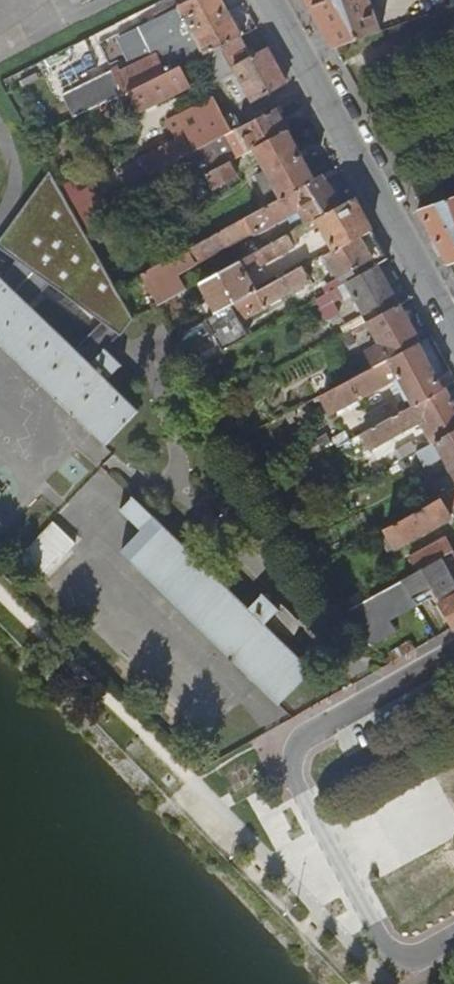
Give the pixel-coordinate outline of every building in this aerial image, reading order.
[(241,37),(221,0),(193,0),(179,8),(180,11),(118,40),(129,60),(151,50),(154,57),(119,74),(127,94),(180,68),(185,65),(222,46),(241,37)] [(333,48),(381,31),(370,0),(306,0),(333,48)] [(253,58),(241,37),(222,46),(251,103),(286,85),(267,49),(253,58)] [(127,94),(112,101),(116,110),(133,102),(137,113),(190,88),(180,68),(127,94)] [(127,94),(119,74),(117,69),(63,97),(73,120),(112,101),(127,94)] [(139,159),(147,175),(229,133),(221,119),(212,99),(205,103),(176,118),(185,136),(139,159)] [(288,131),(276,108),(237,129),(249,152),(254,149),(288,131)] [(314,179),(288,131),(254,149),(265,170),(256,176),(266,193),(276,188),(281,198),(314,179)] [(229,163),(205,175),(213,190),(236,177),(229,163)] [(50,174),(0,243),(0,252),(16,263),(51,288),(101,324),(119,337),(132,321),(50,174)] [(141,276),(158,307),(184,292),(175,275),(298,208),(307,224),(340,206),(320,177),(314,179),(281,198),(141,276)] [(417,211),(448,266),(453,264),(453,197),(417,211)] [(372,231),(353,199),(340,206),(307,224),(259,251),(265,263),(292,249),(289,244),(320,227),(333,252),(372,231)] [(387,260),(372,231),(333,252),(325,257),(341,286),(344,283),(375,266),(387,260)] [(51,288),(16,263),(3,282),(31,309),(51,288)] [(254,295),(237,263),(198,285),(214,316),(254,295)] [(392,298),(375,266),(344,283),(361,315),(392,298)] [(309,283),(303,269),(254,295),(214,316),(222,331),(309,283)] [(105,447),(138,414),(107,383),(121,368),(103,351),(89,366),(74,352),(31,309),(3,282),(0,279),(0,344),(105,447)] [(417,345),(397,307),(366,324),(379,347),(364,356),(366,361),(344,372),(348,381),(417,345)] [(119,337),(101,324),(74,352),(89,366),(103,351),(119,337)] [(442,390),(417,345),(348,381),(322,396),(330,411),(396,376),(412,407),(442,390)] [(361,435),(369,450),(419,422),(424,420),(435,442),(453,431),(453,405),(445,389),(442,390),(412,407),(361,435)] [(431,444),(435,442),(424,420),(419,422),(431,444)] [(441,498),(453,490),(453,431),(435,442),(431,444),(423,448),(415,453),(423,469),(444,458),(451,472),(433,483),(441,498)] [(389,453),(396,464),(415,453),(423,448),(420,442),(410,448),(408,443),(389,453)] [(441,498),(370,536),(380,553),(394,546),(395,548),(450,518),(446,512),(453,507),(453,490),(441,498)] [(120,554),(278,705),(310,673),(264,627),(279,611),(261,595),(246,611),(130,499),(118,511),(139,533),(120,554)] [(44,578),(77,542),(54,520),(20,556),(44,578)] [(410,558),(417,572),(439,560),(451,553),(444,539),(410,558)] [(453,628),(453,585),(439,560),(417,572),(334,617),(368,644),(394,630),(390,620),(436,595),(453,628)]
